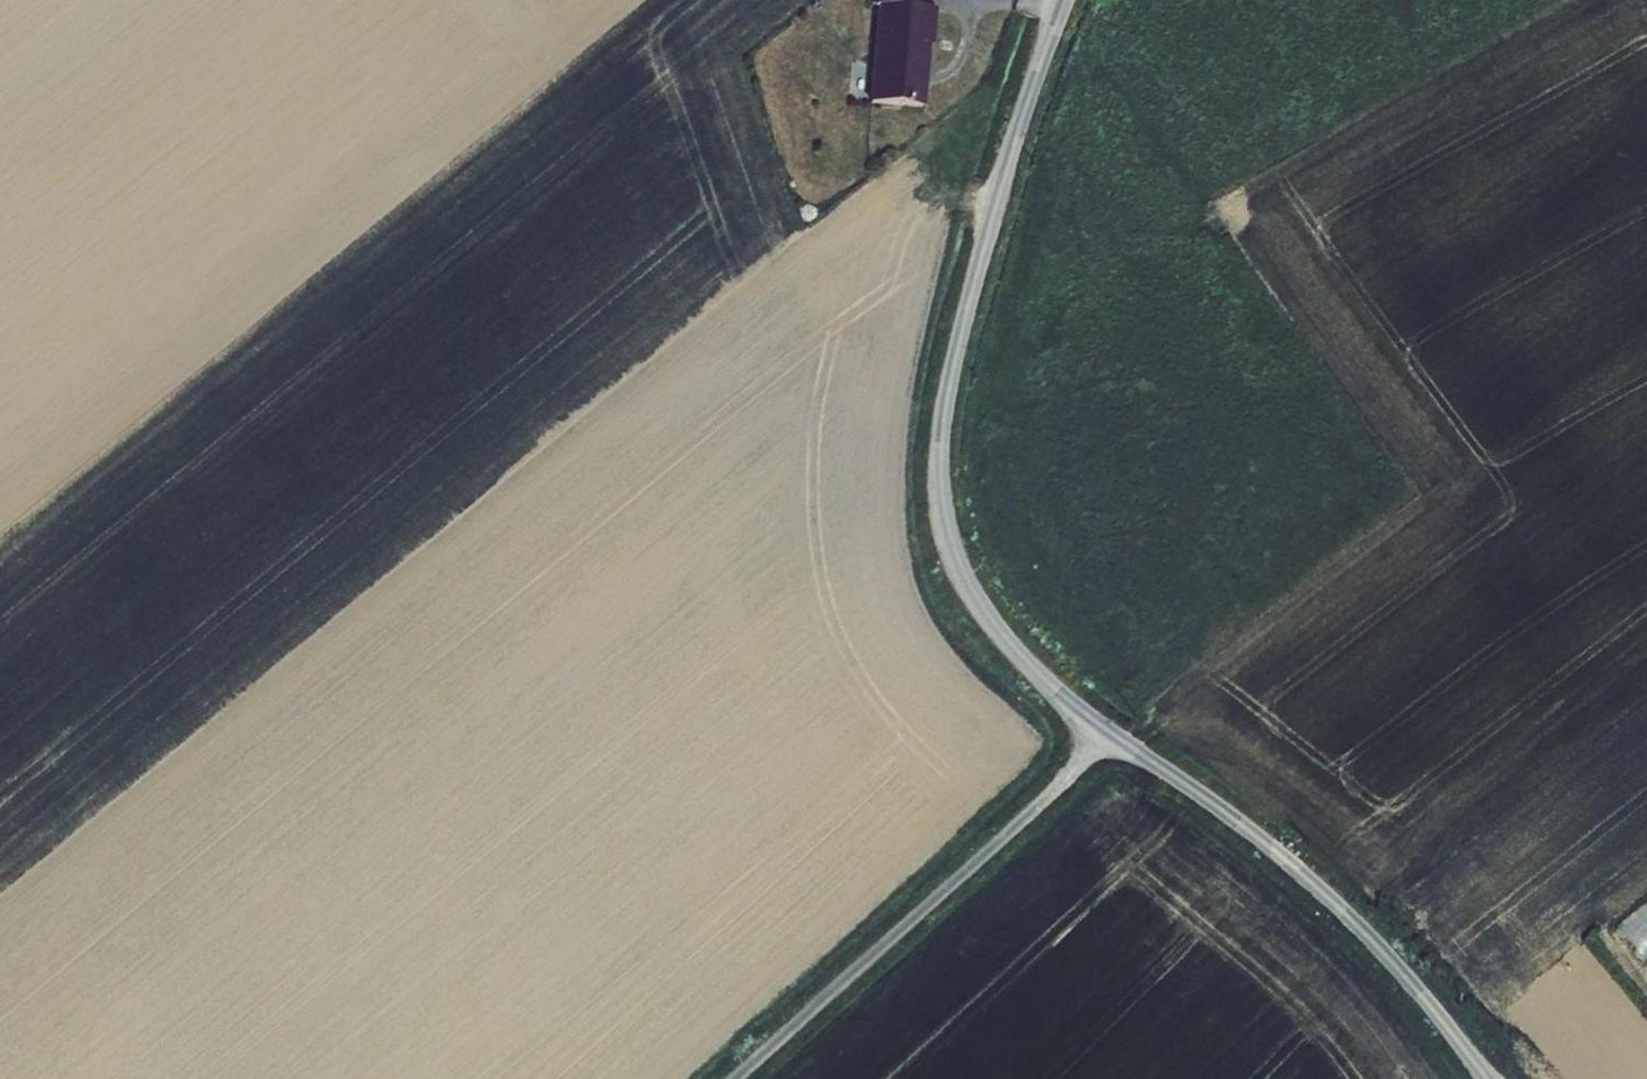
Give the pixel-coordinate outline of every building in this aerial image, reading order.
[(870,105),(921,109),(926,47),(929,48),(932,10),(920,8),(921,0),(871,0),(870,7),(878,7),(870,105)] [(1646,959),(1646,900),(1614,926),(1643,962),(1646,959)]
